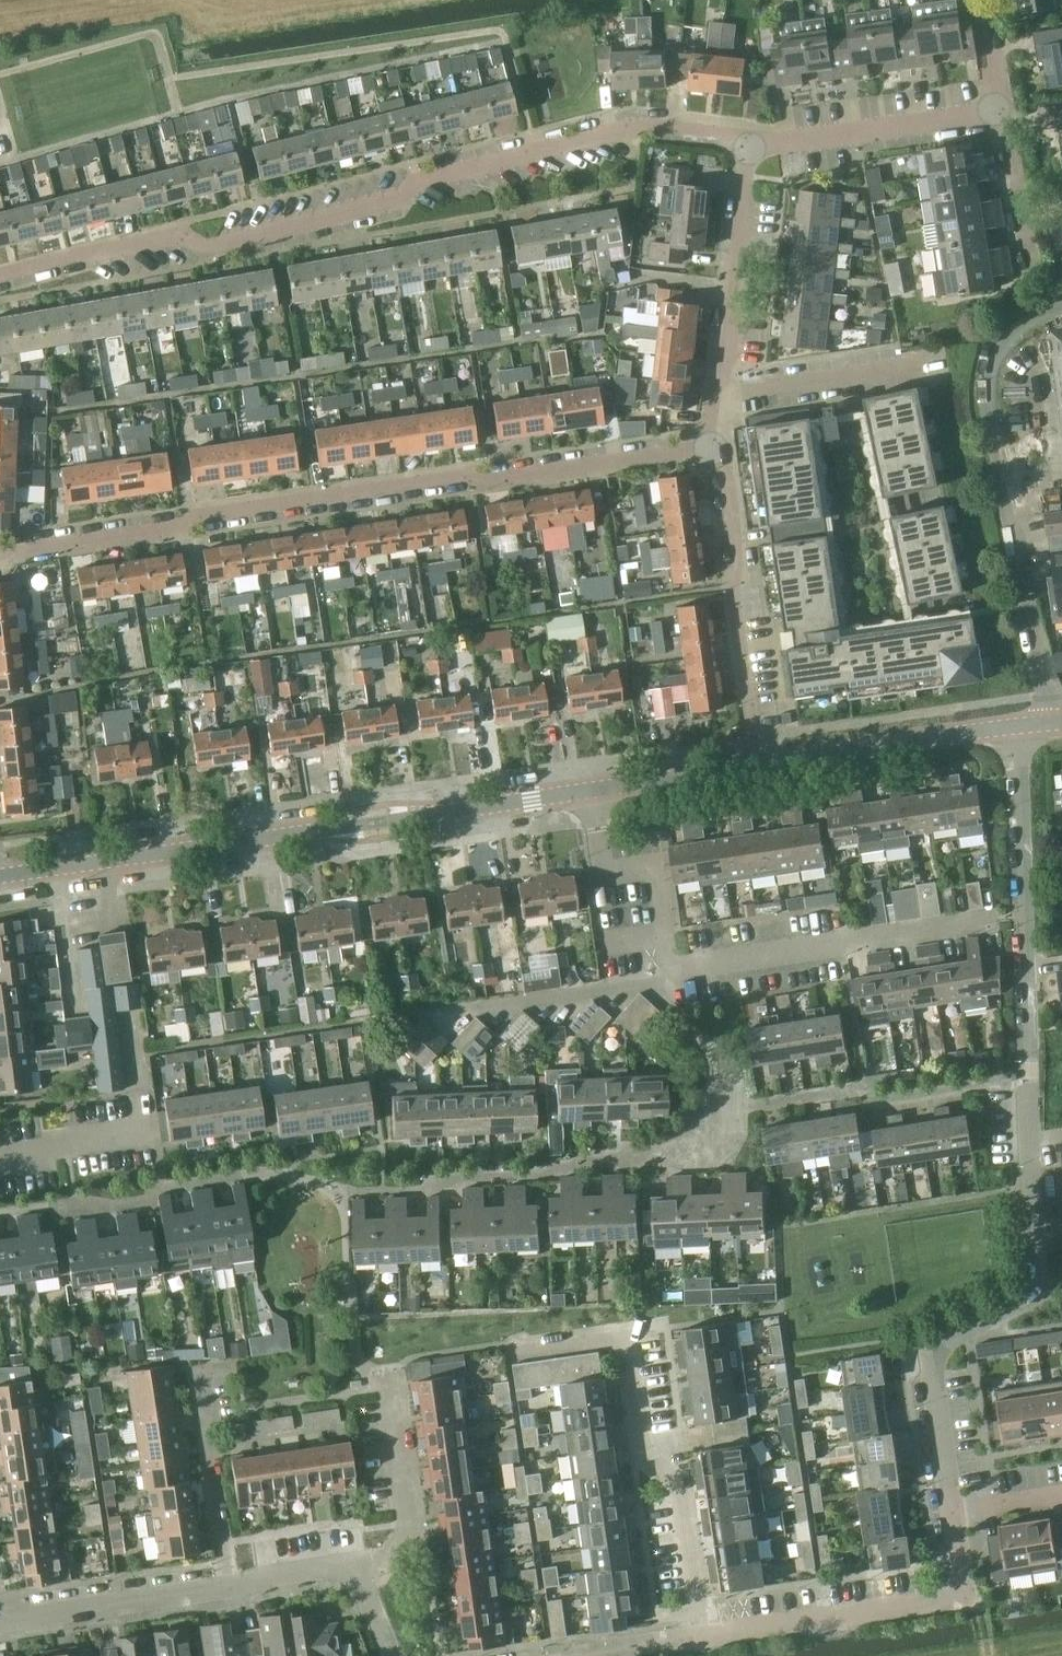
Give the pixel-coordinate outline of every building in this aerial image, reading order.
[(935,1),(943,51),(952,50),(953,61),(977,58),(978,57),(973,27),(972,20),(961,22),(958,0),(945,0),(935,1)] [(1020,13),(1058,7),(1056,0),(1018,0),(1020,13)] [(917,28),(906,30),(911,67),(935,64),(934,53),(943,51),(935,1),(913,4),(917,28)] [(891,7),(869,10),(877,61),(886,59),(887,70),(911,67),(906,30),(895,31),(891,7)] [(851,37),(840,39),(846,76),(869,73),(868,62),(877,61),(869,10),(847,13),(851,37)] [(668,74),(680,75),(682,45),(666,44),(665,50),(651,50),(651,45),(651,16),(638,17),(640,46),(642,87),(668,86),(668,74)] [(826,16),(804,19),(811,70),(820,69),(822,80),(846,76),(840,39),(829,40),(826,16)] [(638,17),(625,17),(626,35),(626,46),(628,46),(640,46),(638,17)] [(776,48),(762,50),(767,85),(779,83),(779,86),(804,82),(802,71),(811,70),(804,19),(782,22),(785,47),(777,48),(776,48)] [(696,46),(682,45),(680,75),(691,76),(690,88),(717,91),(724,23),(712,21),(709,55),(695,54),(696,46)] [(733,58),(737,24),(724,23),(717,91),(743,94),(747,59),(733,58)] [(774,27),(760,29),(762,50),(776,48),(774,27)] [(1034,32),(1039,60),(1046,59),(1050,87),(1061,85),(1061,27),(1034,32)] [(526,50),(535,99),(563,95),(554,45),(526,50)] [(614,88),(642,87),(640,46),(628,46),(628,51),(613,52),(613,45),(599,46),(601,71),(614,70),(614,88)] [(492,65),(503,62),(499,48),(489,50),(492,65)] [(477,67),(474,53),(464,55),(467,70),(477,67)] [(452,72),(449,58),(439,61),(442,75),(452,72)] [(425,78),(422,64),(413,66),(416,80),(425,78)] [(399,83),(397,69),(386,71),(389,85),(399,83)] [(374,89),(371,75),(361,77),(363,91),(374,89)] [(348,94),(345,80),(335,82),(338,96),(348,94)] [(517,113),(508,81),(483,88),(491,120),(517,113)] [(323,99),(320,85),(309,87),(312,102),(323,99)] [(465,126),(491,120),(483,88),(457,94),(465,126)] [(297,104),(294,90),(284,93),(287,106),(297,104)] [(423,103),(406,108),(414,139),(440,133),(431,101),(430,94),(421,96),(423,103)] [(457,94),(431,101),(440,133),(465,126),(457,94)] [(248,99),(235,103),(240,125),(253,121),(252,115),(272,110),(268,95),(248,99)] [(402,96),(377,102),(380,114),(389,146),(414,139),(406,108),(405,108),(402,96)] [(223,106),(196,114),(199,127),(201,131),(217,127),(216,122),(226,119),(223,106)] [(199,127),(196,114),(186,117),(189,130),(199,127)] [(389,146),(380,114),(354,121),(363,153),(389,146)] [(175,134),(171,120),(160,124),(164,137),(175,134)] [(354,121),(329,127),(337,159),(363,153),(354,121)] [(252,147),(260,179),(286,172),(278,141),(278,140),(274,124),(261,128),(265,144),(252,147)] [(337,159),(329,127),(303,134),(312,166),(337,159)] [(149,142),(145,128),(135,131),(139,144),(149,142)] [(125,148),(121,134),(110,138),(114,152),(125,148)] [(303,134),(278,140),(278,141),(286,172),(312,166),(303,134)] [(99,156),(95,142),(84,145),(88,159),(99,156)] [(927,150),(931,175),(995,164),(992,151),(972,154),(971,143),(927,150)] [(74,162),(70,149),(59,152),(63,166),(74,162)] [(235,151),(210,158),(218,190),(244,183),(235,151)] [(48,170),(44,156),(34,159),(38,173),(48,170)] [(218,190),(210,158),(184,165),(192,196),(218,190)] [(24,162),(19,164),(23,177),(29,199),(34,197),(24,162)] [(23,177),(19,164),(9,167),(13,180),(23,177)] [(997,178),(995,164),(931,175),(935,199),(978,191),(977,181),(997,178)] [(184,165),(158,171),(167,203),(192,196),(184,165)] [(659,167),(658,183),(663,184),(659,213),(673,215),(705,218),(709,188),(690,186),(691,171),(659,167)] [(867,169),(870,185),(884,182),(880,167),(867,169)] [(167,203),(158,171),(133,178),(141,210),(167,203)] [(95,187),(81,191),(90,223),(115,216),(107,184),(104,174),(92,177),(95,187)] [(133,178),(107,184),(115,216),(141,210),(133,178)] [(887,198),(884,182),(870,185),(873,201),(887,198)] [(802,190),(800,217),(841,221),(842,217),(843,200),(859,202),(860,193),(843,191),(843,194),(802,190)] [(81,191),(56,197),(64,229),(90,223),(81,191)] [(980,202),(978,191),(935,199),(939,222),(1003,212),(1000,198),(980,202)] [(64,229),(56,197),(30,204),(38,236),(64,229)] [(30,204),(4,211),(13,243),(38,236),(30,204)] [(595,248),(593,248),(598,270),(601,282),(615,279),(612,268),(610,268),(605,246),(622,243),(615,208),(589,212),(595,248)] [(13,243),(4,211),(0,212),(0,246),(13,243)] [(569,253),(593,248),(595,248),(589,212),(563,217),(569,253)] [(939,222),(926,224),(930,248),(934,248),(986,239),(985,229),(1005,225),(1003,212),(939,222)] [(876,216),(879,232),(893,230),(890,214),(876,216)] [(702,249),(705,218),(673,215),(669,244),(651,242),(649,258),(681,262),(683,247),(702,249)] [(563,217),(537,222),(543,257),(569,253),(563,217)] [(800,217),(797,242),(838,247),(839,242),(841,226),(856,227),(857,218),(842,217),(841,221),(800,217)] [(857,218),(856,227),(869,229),(870,220),(857,218)] [(517,262),(543,257),(537,222),(510,226),(517,262)] [(501,265),(495,229),(469,234),(475,269),(501,265)] [(882,248),(896,245),(893,230),(879,232),(882,248)] [(449,274),(475,269),(469,234),(443,238),(449,274)] [(417,243),(423,279),(449,274),(443,238),(417,243)] [(934,248),(938,271),(1010,259),(1008,246),(988,249),(986,239),(934,248)] [(797,242),(794,268),(836,272),(836,268),(838,251),(853,253),(854,248),(854,244),(839,242),(838,247),(797,242)] [(397,283),(423,279),(417,243),(391,247),(397,283)] [(391,247),(365,252),(371,288),(397,283),(391,247)] [(371,288),(365,252),(339,257),(345,292),(371,288)] [(339,257),(313,261),(319,297),(345,292),(339,257)] [(993,276),(1013,273),(1010,259),(938,271),(934,272),(938,296),(994,287),(993,276)] [(287,266),(293,302),(319,297),(313,261),(287,266)] [(899,261),(886,264),(889,279),(903,277),(899,261)] [(794,268),(791,294),(833,298),(833,294),(835,277),(851,279),(851,274),(852,270),(836,268),(836,272),(794,268)] [(271,269),(245,273),(252,309),(278,304),(271,269)] [(252,309),(245,273),(219,278),(225,313),(252,309)] [(519,273),(511,274),(513,288),(527,286),(526,277),(519,273)] [(906,293),(903,277),(889,279),(892,295),(906,293)] [(219,278),(193,283),(199,318),(225,313),(219,278)] [(199,318),(193,283),(167,287),(173,323),(199,318)] [(167,287),(141,292),(147,327),(173,323),(167,287)] [(867,301),(882,302),(883,288),(868,287),(867,301)] [(625,307),(623,323),(693,331),(696,304),(680,302),(681,290),(658,288),(657,300),(661,300),(659,315),(636,312),(637,308),(625,307)] [(147,327),(141,292),(115,296),(121,332),(147,327)] [(791,294),(788,319),(830,324),(830,319),(832,303),(848,304),(848,300),(849,295),(833,294),(833,298),(791,294)] [(115,296),(89,301),(95,337),(121,332),(115,296)] [(84,353),(81,339),(95,337),(89,301),(63,306),(69,341),(72,356),(84,353)] [(43,346),(69,341),(63,306),(37,310),(43,346)] [(37,310),(11,315),(17,351),(43,346),(37,310)] [(876,313),(874,326),(886,327),(887,314),(876,313)] [(17,351),(11,315),(0,317),(0,354),(17,351)] [(575,316),(554,319),(556,332),(556,337),(577,333),(575,316)] [(598,316),(581,319),(583,332),(596,330),(598,316)] [(521,324),(520,325),(522,337),(556,332),(554,319),(532,323),(521,324)] [(788,319),(786,345),(827,349),(829,328),(845,330),(846,325),(846,321),(830,319),(830,324),(788,319)] [(657,339),(656,340),(655,353),(690,357),(693,331),(623,323),(622,335),(657,339)] [(499,328),(485,330),(487,342),(501,340),(499,328)] [(868,328),(867,341),(881,343),(881,342),(882,332),(883,329),(868,328)] [(472,344),(487,342),(485,330),(471,332),(472,344)] [(1053,333),(1061,398),(1061,332),(1053,333)] [(447,336),(436,338),(438,350),(449,348),(447,336)] [(423,352),(438,350),(436,338),(421,340),(423,352)] [(602,340),(585,343),(587,355),(604,353),(602,340)] [(395,343),(381,346),(383,357),(397,355),(395,343)] [(369,360),(383,357),(381,346),(367,348),(369,360)] [(565,349),(548,352),(551,376),(569,373),(565,349)] [(343,352),(327,354),(329,365),(345,363),(343,352)] [(687,383),(690,357),(655,353),(652,379),(687,383)] [(327,354),(300,358),(301,369),(329,365),(327,354)] [(619,359),(617,375),(628,376),(630,361),(619,359)] [(274,362),(276,374),(289,372),(287,360),(274,362)] [(262,364),(248,365),(235,368),(237,380),(264,376),(262,364)] [(531,366),(514,368),(516,381),(533,379),(531,366)] [(214,383),(237,380),(235,368),(212,372),(214,383)] [(514,368),(498,371),(500,384),(516,381),(514,368)] [(20,387),(21,374),(9,374),(9,369),(0,371),(0,387),(20,387)] [(21,374),(20,387),(36,388),(36,375),(21,374)] [(196,374),(182,376),(184,388),(198,386),(196,374)] [(182,376),(169,378),(170,390),(184,388),(182,376)] [(456,377),(440,379),(442,393),(458,390),(456,377)] [(425,395),(442,393),(440,379),(423,382),(425,395)] [(649,406),(684,409),(687,383),(652,379),(649,406)] [(145,381),(131,383),(134,396),(147,394),(145,381)] [(131,383),(118,385),(120,398),(134,396),(131,383)] [(406,398),(404,384),(388,387),(390,400),(406,398)] [(242,388),(247,421),(263,419),(261,406),(258,386),(242,388)] [(373,403),(390,400),(388,387),(380,388),(371,389),(373,403)] [(603,422),(598,387),(571,391),(577,426),(603,422)] [(940,486),(926,420),(920,387),(886,394),(865,398),(886,497),(906,493),(940,486)] [(46,388),(32,388),(32,399),(46,400),(46,388)] [(93,389),(78,391),(80,403),(94,401),(93,389)] [(78,391),(65,393),(67,405),(80,403),(78,391)] [(551,430),(577,426),(571,391),(546,395),(551,430)] [(15,432),(47,433),(47,417),(34,417),(34,419),(24,418),(24,420),(16,420),(16,405),(21,405),(21,394),(0,393),(0,432),(15,432)] [(352,393),(336,395),(338,408),(354,406),(352,393)] [(319,398),(321,411),(338,408),(336,395),(319,398)] [(546,395),(519,399),(525,434),(551,430),(546,395)] [(519,399),(493,403),(498,438),(525,434),(519,399)] [(164,400),(155,401),(156,409),(165,408),(164,400)] [(277,404),(261,406),(263,419),(279,417),(277,404)] [(826,407),(827,416),(836,415),(835,405),(826,407)] [(471,406),(445,410),(450,445),(477,441),(471,406)] [(843,635),(810,408),(747,417),(762,527),(771,526),(787,631),(794,630),(797,647),(788,648),(795,697),(837,691),(836,686),(848,684),(850,699),(946,685),(985,680),(980,644),(978,644),(974,616),(933,622),(843,635)] [(450,445),(445,410),(419,414),(424,449),(450,445)] [(225,411),(209,414),(211,428),(227,425),(225,411)] [(197,430),(211,428),(209,414),(193,416),(194,430),(197,429),(197,430)] [(419,414),(393,418),(398,453),(424,449),(419,414)] [(367,422),(372,457),(398,453),(393,418),(367,422)] [(645,420),(634,420),(635,436),(644,435),(645,434),(645,420)] [(150,422),(134,425),(136,438),(148,436),(152,435),(150,422)] [(340,426),(346,461),(372,457),(367,422),(340,426)] [(124,440),(127,458),(113,460),(119,495),(145,491),(139,456),(136,438),(134,425),(118,427),(120,440),(124,440)] [(314,430),(320,465),(346,461),(340,426),(314,430)] [(93,499),(119,495),(113,460),(103,462),(100,444),(98,431),(83,433),(85,446),(84,446),(87,464),(93,499)] [(15,433),(15,432),(0,432),(0,458),(14,458),(15,433)] [(47,450),(47,433),(15,432),(15,433),(34,434),(34,449),(47,450)] [(66,436),(67,449),(84,446),(85,446),(83,433),(66,436)] [(293,433),(266,437),(272,472),(298,468),(293,433)] [(136,438),(139,456),(145,491),(171,487),(166,452),(151,455),(148,436),(136,438)] [(272,472),(266,437),(240,441),(246,476),(272,472)] [(240,441),(214,445),(219,480),(246,476),(240,441)] [(188,449),(193,484),(219,480),(214,445),(188,449)] [(14,485),(14,458),(0,458),(0,484),(14,485)] [(61,468),(66,503),(93,499),(87,464),(61,468)] [(34,469),(33,485),(44,485),(44,469),(34,469)] [(688,473),(658,478),(662,504),(692,500),(688,473)] [(13,511),(14,485),(0,484),(0,529),(9,530),(10,511),(13,511)] [(43,502),(44,485),(33,485),(32,502),(43,502)] [(589,488),(563,493),(567,523),(565,523),(568,540),(570,540),(571,545),(572,549),(585,547),(581,521),(594,519),(589,488)] [(632,493),(634,507),(643,506),(641,492),(632,493)] [(537,497),(541,527),(565,523),(567,523),(563,493),(537,497)] [(515,531),(541,527),(537,497),(510,501),(515,531)] [(662,504),(665,530),(696,526),(692,500),(662,504)] [(489,535),(502,533),(515,531),(510,501),(484,505),(489,535)] [(965,593),(953,535),(946,505),(911,513),(892,517),(911,604),(929,600),(965,593)] [(645,524),(643,506),(634,507),(636,525),(645,524)] [(463,508),(438,512),(443,543),(441,543),(444,560),(454,558),(452,550),(451,541),(468,539),(463,508)] [(1061,528),(1061,511),(1047,513),(1049,530),(1061,528)] [(443,543),(438,512),(412,516),(417,547),(441,543),(443,543)] [(412,516),(386,521),(391,551),(417,547),(412,516)] [(391,551),(386,521),(360,525),(365,555),(391,551)] [(360,525),(334,529),(338,559),(365,555),(360,525)] [(639,543),(641,560),(700,552),(696,526),(665,530),(668,546),(650,549),(649,542),(639,543)] [(308,533),(312,563),(338,559),(334,529),(308,533)] [(286,567),(312,563),(308,533),(281,537),(286,567)] [(1050,577),(1054,602),(1055,613),(1060,612),(1061,615),(1061,535),(1051,536),(1053,550),(1056,576),(1050,577)] [(281,537),(255,541),(260,571),(286,567),(281,537)] [(568,540),(550,543),(551,548),(554,548),(571,545),(570,540),(568,540)] [(255,541),(229,545),(234,575),(260,571),(255,541)] [(628,558),(626,544),(617,545),(619,559),(628,558)] [(203,549),(208,579),(234,575),(229,545),(203,549)] [(519,548),(518,549),(519,558),(520,558),(537,555),(535,546),(519,548)] [(518,549),(503,551),(505,560),(507,560),(509,567),(521,565),(520,558),(519,558),(518,549)] [(673,583),(703,578),(700,552),(641,560),(641,562),(642,567),(643,575),(654,573),(654,570),(671,567),(673,583)] [(186,583),(181,553),(155,557),(160,587),(186,583)] [(134,591),(160,587),(155,557),(129,561),(134,591)] [(459,559),(446,560),(447,570),(461,568),(459,559)] [(446,560),(427,563),(432,594),(449,592),(446,570),(447,570),(446,560)] [(129,561),(103,565),(108,595),(134,591),(129,561)] [(637,561),(620,563),(622,584),(624,598),(651,594),(649,580),(628,583),(626,568),(638,566),(638,562),(637,561)] [(77,569),(81,599),(108,595),(103,565),(77,569)] [(408,567),(394,569),(395,578),(397,590),(411,587),(409,576),(408,567)] [(376,572),(378,581),(395,578),(394,569),(376,572)] [(615,597),(611,574),(577,578),(581,601),(615,597)] [(353,575),(339,577),(340,587),(355,584),(353,575)] [(339,577),(325,579),(326,589),(340,587),(339,577)] [(14,607),(11,580),(0,582),(0,608),(14,607)] [(304,583),(289,585),(290,595),(305,593),(304,583)] [(273,597),(290,595),(289,585),(272,587),(273,597)] [(30,589),(32,605),(42,604),(39,588),(30,589)] [(574,590),(559,593),(561,604),(576,602),(574,590)] [(253,592),(237,594),(238,604),(254,602),(253,592)] [(237,594),(221,597),(223,607),(238,604),(237,594)] [(677,606),(680,633),(711,628),(707,602),(677,606)] [(178,603),(163,605),(164,614),(179,612),(178,603)] [(43,621),(42,604),(32,605),(34,622),(43,621)] [(163,605),(146,608),(147,617),(164,614),(163,605)] [(17,633),(14,607),(0,608),(0,635),(17,633)] [(128,620),(126,610),(110,613),(112,622),(128,620)] [(110,613),(95,615),(97,624),(112,622),(110,613)] [(576,638),(578,651),(587,649),(585,636),(581,613),(546,619),(549,641),(576,638)] [(302,616),(294,617),(295,624),(303,623),(302,616)] [(365,618),(346,621),(349,639),(368,635),(365,618)] [(661,621),(651,622),(653,636),(664,635),(661,621)] [(640,626),(629,627),(631,641),(641,639),(640,626)] [(508,628),(473,633),(476,653),(501,649),(503,663),(513,661),(511,648),(508,628)] [(674,650),(683,648),(684,659),(714,655),(711,628),(680,633),(681,636),(672,637),(674,650)] [(17,633),(0,635),(0,662),(20,659),(17,633)] [(595,634),(585,636),(587,649),(598,647),(595,634)] [(664,635),(653,636),(655,653),(666,652),(664,635)] [(305,636),(297,638),(298,645),(306,644),(305,636)] [(54,639),(35,642),(37,658),(48,656),(48,657),(78,654),(77,643),(55,645),(54,639)] [(372,668),(384,664),(382,657),(381,646),(359,649),(361,658),(362,668),(361,668),(363,683),(374,681),(372,668)] [(521,646),(511,648),(513,661),(523,660),(521,646)] [(80,654),(69,655),(70,662),(81,661),(80,654)] [(658,677),(660,687),(660,689),(718,681),(714,655),(684,659),(686,672),(669,675),(668,669),(657,670),(658,677)] [(48,656),(37,658),(38,673),(50,672),(48,657),(48,656)] [(447,657),(437,659),(439,672),(449,671),(447,657)] [(23,685),(20,659),(0,662),(0,688),(23,685)] [(273,692),(268,659),(250,661),(255,694),(273,692)] [(428,660),(427,660),(429,674),(439,672),(437,659),(428,660)] [(223,664),(211,665),(214,691),(216,705),(225,704),(223,690),(233,689),(230,672),(224,673),(223,664)] [(235,686),(250,684),(247,664),(232,667),(235,686)] [(354,685),(363,683),(361,668),(352,670),(354,685)] [(622,702),(617,670),(591,674),(596,706),(622,702)] [(569,710),(596,706),(591,674),(565,678),(569,710)] [(182,679),(184,691),(211,688),(208,675),(182,679)] [(343,675),(329,677),(332,695),(346,693),(343,675)] [(297,679),(287,681),(290,695),(300,693),(297,679)] [(474,724),(469,693),(467,680),(441,684),(443,697),(442,697),(447,728),(474,724)] [(280,696),(290,695),(287,681),(278,682),(280,696)] [(660,687),(650,689),(654,717),(674,714),(672,701),(690,699),(692,711),(722,707),(718,681),(660,689),(660,687)] [(548,713),(543,682),(517,686),(521,717),(548,713)] [(495,721),(521,717),(517,686),(490,690),(495,721)] [(44,715),(46,729),(56,728),(54,713),(77,710),(74,691),(49,695),(51,713),(44,715)] [(214,691),(203,693),(205,707),(216,705),(214,691)] [(168,693),(152,695),(153,708),(170,705),(168,693)] [(421,732),(447,728),(442,697),(416,701),(421,732)] [(399,735),(395,704),(367,708),(373,739),(399,735)] [(0,708),(0,735),(29,731),(26,705),(0,708)] [(133,720),(130,707),(116,709),(125,775),(152,772),(147,741),(131,744),(127,721),(133,720)] [(346,743),(373,739),(367,708),(341,712),(346,743)] [(99,779),(125,775),(116,709),(100,712),(106,747),(94,749),(99,779)] [(325,746),(320,715),(293,719),(298,750),(325,746)] [(271,754),(298,750),(293,719),(267,723),(271,754)] [(250,757),(245,726),(219,730),(223,761),(250,757)] [(58,745),(56,728),(46,729),(48,746),(58,745)] [(197,765),(223,761),(219,730),(192,734),(197,765)] [(29,731),(0,735),(0,751),(1,761),(31,758),(29,731)] [(4,787),(34,784),(31,758),(1,761),(4,787)] [(62,776),(60,765),(49,766),(50,777),(62,776)] [(961,773),(950,774),(958,826),(960,838),(985,834),(983,822),(984,822),(979,785),(963,787),(961,773)] [(50,777),(51,782),(34,784),(4,787),(7,814),(37,810),(36,798),(52,795),(53,798),(73,795),(70,774),(62,776),(50,777)] [(934,830),(958,826),(950,774),(940,776),(942,791),(928,793),(934,830)] [(911,781),(901,782),(902,792),(913,790),(911,781)] [(890,784),(892,798),(879,800),(886,850),(911,846),(909,834),(903,797),(902,792),(901,782),(890,784)] [(859,841),(861,854),(886,850),(879,800),(864,803),(864,799),(862,789),(852,790),(853,800),(860,841),(859,841)] [(828,808),(834,845),(859,841),(860,841),(853,800),(852,790),(841,792),(843,802),(844,806),(828,808)] [(913,795),(903,797),(909,834),(934,830),(928,793),(913,795)] [(794,822),(790,799),(780,801),(784,824),(794,822)] [(751,806),(741,808),(743,820),(745,830),(755,829),(751,806)] [(702,815),(692,816),(695,838),(702,837),(705,833),(702,815)] [(688,839),(695,838),(692,816),(682,818),(685,836),(688,839)] [(734,832),(745,830),(743,820),(733,821),(734,832)] [(820,823),(795,827),(801,870),(827,866),(820,823)] [(795,827),(770,830),(777,874),(801,870),(795,827)] [(770,830),(745,834),(752,878),(777,874),(770,830)] [(752,878),(745,834),(721,838),(728,882),(752,878)] [(721,838),(696,842),(702,879),(703,886),(728,882),(721,838)] [(676,883),(702,879),(696,842),(670,846),(676,883)] [(573,875),(545,880),(550,912),(578,908),(573,875)] [(517,884),(522,917),(550,912),(545,880),(517,884)] [(941,913),(936,881),(917,884),(917,886),(918,890),(922,916),(941,913)] [(981,881),(968,883),(973,909),(986,907),(981,881)] [(504,919),(499,886),(471,891),(476,924),(504,919)] [(898,920),(922,916),(918,890),(917,886),(893,890),(896,910),(898,920)] [(448,928),(476,924),(471,891),(443,895),(448,928)] [(869,895),(874,924),(889,922),(885,892),(869,895)] [(805,896),(787,898),(789,909),(789,910),(794,909),(807,907),(805,896)] [(955,896),(946,897),(948,912),(958,911),(955,896)] [(429,930),(424,897),(396,902),(401,935),(429,930)] [(373,939),(401,935),(396,902),(369,906),(373,939)] [(745,916),(758,914),(756,902),(743,905),(745,916)] [(350,908),(322,913),(329,958),(329,962),(341,960),(339,944),(355,942),(350,908)] [(870,909),(856,911),(858,926),(872,923),(870,909)] [(322,913),(294,917),(299,950),(302,949),(316,947),(318,959),(329,958),(322,913)] [(24,956),(23,955),(21,933),(38,930),(37,917),(0,921),(0,959),(24,956)] [(280,953),(275,919),(247,924),(252,957),(280,953)] [(224,961),(252,957),(247,924),(219,928),(224,961)] [(206,964),(201,930),(173,935),(178,968),(206,964)] [(98,935),(100,946),(102,959),(106,982),(106,984),(131,981),(123,931),(98,935)] [(173,935),(145,939),(150,972),(167,969),(169,981),(179,980),(178,968),(173,935)] [(969,959),(957,961),(963,999),(962,999),(964,1010),(991,1006),(988,995),(1002,992),(1002,983),(1002,956),(998,956),(983,958),(979,937),(966,939),(969,959)] [(938,1003),(962,999),(963,999),(957,961),(943,963),(940,942),(929,944),(938,1003)] [(917,945),(921,967),(908,969),(913,1007),(914,1006),(938,1003),(929,944),(917,945)] [(55,945),(45,947),(46,953),(56,952),(55,945)] [(100,946),(76,949),(78,962),(102,959),(100,946)] [(565,950),(556,951),(558,966),(559,966),(567,964),(565,950)] [(891,950),(879,951),(890,1019),(891,1019),(915,1015),(914,1006),(913,1007),(908,969),(894,971),(891,950)] [(558,966),(556,951),(546,953),(548,967),(548,970),(521,974),(524,991),(561,985),(559,966),(558,966)] [(865,1025),(891,1021),(891,1019),(890,1019),(879,951),(868,953),(872,975),(857,977),(865,1025)] [(0,959),(0,983),(16,981),(27,980),(32,979),(29,956),(24,956),(0,959)] [(106,982),(102,959),(78,962),(82,989),(85,988),(107,985),(106,984),(106,982)] [(493,976),(490,961),(481,963),(484,977),(493,976)] [(481,963),(472,964),(475,979),(484,977),(481,963)] [(48,967),(49,977),(59,976),(58,966),(48,967)] [(417,973),(407,974),(409,989),(419,987),(417,973)] [(412,1007),(409,989),(407,974),(398,976),(403,1009),(412,1007)] [(60,988),(59,976),(49,977),(50,990),(60,988)] [(16,981),(0,983),(0,1007),(19,1005),(30,1003),(27,980),(16,981)] [(141,1007),(138,983),(125,984),(128,1009),(141,1007)] [(115,1010),(128,1009),(125,984),(116,985),(112,986),(113,996),(115,1010)] [(342,984),(333,985),(335,1000),(344,999),(342,984)] [(112,986),(107,987),(107,985),(85,988),(87,1000),(113,996),(112,986)] [(326,1002),(335,1000),(333,985),(323,987),(326,1002)] [(616,1018),(625,1027),(649,1001),(639,992),(616,1018)] [(267,995),(258,996),(260,1011),(270,1009),(267,995)] [(115,1010),(113,996),(87,1000),(89,1013),(115,1010)] [(249,998),(251,1012),(260,1011),(258,996),(249,998)] [(312,996),(298,998),(300,1014),(301,1024),(316,1022),(312,996)] [(340,1002),(343,1017),(370,1012),(367,998),(340,1002)] [(569,1025),(578,1034),(602,1008),(592,999),(569,1025)] [(52,1001),(53,1010),(63,1009),(61,1000),(52,1001)] [(658,1009),(649,1001),(625,1027),(634,1035),(658,1009)] [(0,1007),(0,1030),(21,1028),(19,1005),(0,1007)] [(194,1006),(183,1007),(185,1021),(186,1021),(197,1019),(194,1006)] [(826,1006),(816,1007),(826,1065),(833,1064),(831,1052),(848,1049),(842,1013),(827,1016),(826,1006)] [(169,1043),(189,1040),(186,1021),(185,1021),(183,1007),(174,1009),(176,1023),(166,1024),(169,1043)] [(299,1021),(296,1007),(279,1010),(281,1024),(299,1021)] [(807,1009),(809,1019),(795,1021),(801,1057),(817,1054),(818,1066),(826,1065),(816,1007),(807,1009)] [(611,1016),(602,1008),(578,1034),(587,1042),(611,1016)] [(91,1026),(117,1023),(115,1010),(89,1013),(89,1015),(91,1026)] [(207,1012),(210,1035),(224,1033),(221,1010),(207,1012)] [(245,1027),(242,1010),(223,1013),(226,1031),(245,1027)] [(499,1035),(508,1044),(532,1018),(522,1010),(499,1035)] [(779,1013),(770,1015),(779,1072),(786,1071),(785,1059),(801,1057),(795,1021),(781,1023),(779,1013)] [(89,1015),(77,1017),(80,1045),(93,1043),(92,1039),(91,1026),(89,1015)] [(770,1062),(772,1073),(779,1072),(770,1015),(760,1016),(762,1026),(748,1029),(754,1064),(770,1062)] [(452,1042),(461,1051),(485,1025),(475,1016),(452,1042)] [(64,1023),(54,1024),(57,1048),(80,1045),(77,1017),(64,1018),(64,1023)] [(398,1043),(414,1058),(438,1031),(422,1017),(398,1043)] [(541,1026),(532,1018),(508,1044),(517,1052),(541,1026)] [(118,1036),(117,1023),(91,1026),(92,1039),(118,1036)] [(494,1034),(485,1025),(461,1051),(470,1059),(494,1034)] [(350,1027),(336,1029),(337,1038),(352,1036),(350,1027)] [(0,1030),(0,1054),(24,1051),(31,1051),(30,1045),(24,1046),(21,1028),(0,1030)] [(321,1040),(337,1038),(336,1029),(320,1031),(321,1040)] [(447,1039),(438,1031),(414,1058),(422,1065),(447,1039)] [(304,1034),(289,1036),(290,1044),(305,1042),(304,1034)] [(94,1052),(120,1049),(118,1036),(92,1039),(93,1043),(94,1052)] [(275,1047),(290,1044),(289,1036),(273,1038),(275,1047)] [(243,1042),(228,1045),(229,1054),(245,1051),(243,1042)] [(214,1056),(229,1054),(228,1045),(213,1047),(214,1056)] [(0,1054),(0,1093),(32,1089),(30,1071),(66,1066),(63,1048),(36,1051),(31,1052),(31,1051),(24,1051),(0,1054)] [(121,1062),(120,1049),(94,1052),(95,1065),(121,1062)] [(967,1060),(965,1049),(950,1051),(952,1062),(967,1060)] [(991,1064),(988,1049),(973,1051),(975,1067),(991,1064)] [(196,1050),(181,1052),(182,1061),(197,1059),(196,1050)] [(167,1063),(182,1061),(181,1052),(166,1054),(167,1063)] [(932,1074),(930,1060),(922,1061),(924,1075),(932,1074)] [(97,1078),(123,1075),(121,1062),(95,1065),(97,1078)] [(569,1067),(544,1068),(546,1108),(547,1108),(550,1155),(563,1154),(562,1120),(573,1119),(574,1129),(582,1129),(580,1077),(579,1066),(569,1067)] [(627,1066),(603,1067),(603,1076),(605,1118),(620,1117),(621,1127),(629,1127),(627,1075),(627,1066)] [(900,1069),(902,1077),(915,1075),(914,1067),(900,1069)] [(666,1073),(651,1074),(627,1075),(629,1127),(638,1126),(638,1116),(667,1115),(666,1073)] [(883,1073),(868,1076),(870,1085),(885,1082),(883,1073)] [(125,1088),(123,1075),(97,1078),(99,1091),(125,1088)] [(534,1075),(509,1076),(510,1089),(513,1141),(521,1140),(521,1130),(536,1130),(534,1088),(534,1075)] [(603,1076),(580,1077),(582,1129),(591,1128),(591,1119),(605,1118),(603,1076)] [(374,1121),(367,1080),(344,1084),(351,1135),(360,1133),(359,1124),(374,1121)] [(343,1136),(351,1135),(344,1084),(321,1087),(327,1128),(341,1126),(343,1136)] [(474,1142),(474,1132),(488,1132),(487,1090),(486,1084),(463,1085),(463,1091),(465,1143),(474,1142)] [(258,1085),(235,1089),(242,1140),(251,1138),(249,1129),(265,1126),(258,1085)] [(427,1144),(426,1135),(441,1134),(439,1092),(426,1093),(426,1086),(415,1087),(418,1145),(427,1144)] [(321,1087),(297,1091),(305,1142),(313,1140),(312,1131),(327,1128),(321,1087)] [(409,1145),(418,1145),(415,1087),(404,1087),(404,1094),(392,1094),(394,1136),(409,1135),(409,1145)] [(242,1140),(235,1089),(211,1092),(217,1133),(232,1131),(234,1141),(242,1140)] [(504,1141),(513,1141),(510,1089),(487,1090),(488,1132),(503,1131),(504,1141)] [(295,1133),(296,1143),(305,1142),(297,1091),(273,1094),(279,1135),(295,1133)] [(463,1091),(439,1092),(441,1134),(456,1133),(457,1143),(465,1143),(463,1091)] [(211,1092),(188,1096),(195,1147),(204,1145),(203,1136),(217,1133),(211,1092)] [(185,1138),(187,1148),(195,1147),(188,1096),(164,1099),(170,1140),(185,1138)] [(952,1117),(950,1105),(942,1106),(951,1164),(961,1163),(959,1153),(974,1150),(968,1114),(952,1117)] [(942,1166),(951,1164),(942,1106),(935,1107),(937,1119),(921,1122),(927,1158),(941,1156),(942,1166)] [(858,1112),(834,1116),(842,1167),(852,1166),(849,1150),(864,1148),(858,1112)] [(914,1170),(913,1160),(927,1158),(921,1122),(905,1124),(903,1113),(896,1114),(905,1172),(914,1170)] [(896,1173),(905,1172),(896,1114),(888,1115),(890,1127),(874,1129),(880,1165),(894,1163),(896,1173)] [(816,1155),(830,1153),(833,1169),(842,1167),(834,1116),(811,1120),(816,1155)] [(811,1120),(787,1123),(795,1175),(805,1173),(802,1158),(816,1155),(811,1120)] [(784,1161),(786,1176),(795,1175),(787,1123),(764,1127),(769,1163),(784,1161)] [(842,1169),(832,1171),(833,1180),(844,1179),(842,1169)] [(723,1174),(724,1193),(709,1194),(711,1234),(738,1232),(735,1173),(723,1174)] [(748,1173),(735,1173),(738,1232),(766,1231),(764,1192),(748,1192),(748,1173)] [(596,1239),(617,1238),(615,1174),(604,1175),(605,1194),(595,1195),(596,1239)] [(626,1194),(625,1174),(615,1174),(617,1238),(639,1237),(637,1193),(626,1194)] [(693,1175),(681,1176),(684,1247),(711,1246),(711,1234),(709,1194),(694,1195),(693,1175)] [(554,1240),(575,1240),(573,1176),(563,1177),(563,1196),(552,1197),(554,1240)] [(584,1195),(583,1176),(573,1176),(575,1240),(596,1239),(595,1195),(584,1195)] [(655,1223),(646,1223),(646,1227),(646,1245),(647,1245),(656,1245),(656,1248),(684,1247),(681,1176),(668,1176),(669,1196),(653,1197),(655,1223)] [(232,1184),(235,1204),(225,1205),(233,1262),(254,1259),(243,1183),(232,1184)] [(507,1206),(496,1206),(499,1250),(520,1249),(517,1185),(506,1186),(507,1206)] [(528,1205),(527,1185),(517,1185),(520,1249),(541,1248),(539,1204),(528,1205)] [(211,1187),(201,1189),(212,1265),(215,1267),(218,1267),(221,1267),(226,1266),(228,1266),(231,1265),(233,1262),(225,1205),(214,1207),(211,1187)] [(456,1252),(478,1251),(475,1187),(464,1188),(465,1207),(454,1208),(456,1252)] [(486,1206),(485,1187),(475,1187),(478,1251),(499,1250),(496,1206),(486,1206)] [(191,1190),(194,1210),(183,1211),(191,1268),(212,1265),(201,1189),(191,1190)] [(387,1212),(387,1193),(369,1193),(369,1213),(387,1212)] [(167,1250),(160,1251),(163,1272),(191,1268),(183,1211),(172,1213),(170,1194),(159,1195),(167,1250)] [(1049,1195),(1050,1218),(1061,1217),(1061,1194),(1056,1195),(1049,1195)] [(430,1216),(419,1216),(421,1260),(443,1259),(440,1195),(429,1196),(430,1216)] [(388,1217),(377,1218),(379,1262),(400,1261),(397,1197),(387,1198),(388,1217)] [(409,1216),(408,1197),(397,1197),(400,1261),(421,1260),(419,1216),(409,1216)] [(355,1199),(358,1263),(379,1262),(377,1218),(367,1218),(366,1199),(355,1199)] [(817,1215),(825,1214),(824,1204),(816,1205),(817,1215)] [(135,1276),(163,1272),(160,1251),(154,1252),(150,1230),(139,1231),(136,1212),(126,1213),(135,1276)] [(36,1278),(64,1273),(60,1247),(54,1248),(51,1231),(40,1233),(37,1213),(27,1215),(36,1278)] [(119,1234),(108,1236),(115,1279),(116,1289),(137,1286),(135,1276),(126,1213),(116,1215),(119,1234)] [(9,1237),(15,1281),(36,1278),(27,1215),(16,1216),(19,1236),(9,1237)] [(95,1218),(85,1219),(94,1282),(115,1279),(108,1236),(98,1237),(95,1218)] [(71,1273),(72,1286),(94,1282),(85,1219),(74,1221),(77,1240),(66,1242),(67,1246),(60,1247),(64,1273),(71,1273)] [(15,1281),(9,1237),(0,1238),(0,1283),(15,1281)] [(740,1284),(740,1287),(740,1302),(778,1301),(779,1300),(778,1283),(740,1284)] [(740,1287),(713,1288),(714,1303),(731,1302),(740,1302),(740,1287)] [(686,1305),(714,1303),(713,1288),(685,1289),(686,1305)] [(565,1294),(552,1295),(553,1305),(566,1305),(565,1294)] [(421,1311),(421,1297),(411,1297),(412,1311),(421,1311)] [(678,1343),(680,1354),(742,1345),(738,1321),(684,1328),(686,1342),(678,1343)] [(771,1326),(773,1340),(783,1339),(781,1324),(771,1326)] [(1059,1331),(1035,1335),(1037,1346),(1061,1342),(1059,1331)] [(262,1335),(248,1337),(251,1355),(254,1355),(265,1353),(262,1335)] [(1035,1335),(1013,1338),(1015,1349),(1037,1346),(1035,1335)] [(221,1336),(206,1338),(209,1356),(224,1356),(221,1336)] [(54,1362),(71,1359),(68,1337),(51,1340),(54,1362)] [(1015,1352),(1015,1349),(1013,1338),(995,1341),(997,1355),(1015,1352)] [(775,1355),(785,1353),(783,1339),(773,1340),(775,1355)] [(230,1343),(232,1355),(246,1353),(245,1341),(230,1343)] [(142,1342),(127,1344),(129,1360),(144,1358),(142,1342)] [(682,1364),(689,1363),(691,1376),(745,1368),(742,1345),(680,1354),(682,1364)] [(163,1357),(161,1349),(147,1352),(149,1359),(163,1357)] [(604,1377),(600,1351),(585,1353),(589,1379),(604,1377)] [(12,1365),(24,1364),(23,1352),(11,1354),(12,1365)] [(575,1381),(589,1379),(585,1353),(571,1356),(575,1381)] [(845,1386),(885,1380),(884,1371),(883,1363),(882,1354),(842,1360),(845,1386)] [(571,1356),(557,1358),(560,1383),(569,1382),(575,1381),(571,1356)] [(560,1383),(557,1358),(543,1360),(546,1386),(560,1383)] [(422,1388),(424,1403),(462,1398),(459,1375),(468,1374),(466,1359),(431,1365),(433,1377),(412,1380),(413,1389),(422,1388)] [(543,1360),(528,1362),(532,1388),(546,1386),(543,1360)] [(533,1397),(532,1388),(528,1362),(513,1365),(519,1399),(533,1397)] [(79,1372),(80,1380),(90,1378),(88,1364),(78,1366),(79,1372)] [(127,1370),(130,1394),(174,1388),(171,1364),(127,1370)] [(46,1401),(44,1387),(33,1389),(29,1365),(0,1366),(0,1408),(46,1401)] [(748,1391),(745,1368),(691,1376),(693,1389),(685,1390),(687,1400),(748,1391)] [(790,1385),(788,1371),(777,1372),(780,1387),(790,1385)] [(64,1374),(66,1385),(81,1382),(80,1380),(79,1372),(64,1374)] [(606,1386),(604,1377),(589,1379),(575,1381),(569,1382),(560,1383),(564,1407),(608,1400),(612,1400),(610,1386),(606,1386)] [(808,1392),(806,1378),(796,1379),(798,1393),(808,1392)] [(495,1383),(496,1393),(511,1391),(509,1380),(495,1383)] [(845,1386),(849,1412),(887,1407),(886,1399),(885,1391),(885,1380),(845,1386)] [(1043,1383),(1051,1435),(1052,1437),(1061,1436),(1061,1380),(1043,1383)] [(1043,1383),(1020,1386),(1028,1439),(1028,1441),(1043,1439),(1043,1436),(1051,1435),(1043,1383)] [(100,1385),(88,1387),(90,1400),(102,1398),(100,1385)] [(1020,1440),(1028,1439),(1020,1386),(996,1390),(1001,1419),(992,1421),(996,1446),(1020,1442),(1020,1440)] [(174,1388),(130,1394),(134,1418),(178,1411),(174,1388)] [(512,1401),(511,1391),(496,1393),(498,1403),(512,1401)] [(749,1429),(748,1416),(752,1415),(748,1391),(687,1400),(688,1411),(696,1410),(698,1423),(713,1421),(715,1434),(749,1429)] [(810,1406),(808,1392),(798,1393),(800,1407),(810,1406)] [(104,1412),(102,1398),(90,1400),(92,1413),(104,1412)] [(426,1419),(418,1420),(419,1428),(466,1421),(462,1398),(424,1403),(426,1419)] [(46,1401),(0,1408),(0,1432),(50,1425),(58,1424),(54,1399),(46,1401)] [(609,1410),(608,1400),(564,1407),(567,1430),(611,1424),(615,1423),(613,1409),(609,1410)] [(792,1402),(778,1404),(781,1424),(795,1422),(792,1402)] [(338,1407),(329,1409),(331,1423),(341,1421),(338,1407)] [(892,1433),(892,1431),(890,1423),(888,1415),(887,1407),(849,1412),(853,1438),(892,1433)] [(85,1409),(70,1411),(72,1421),(86,1419),(85,1409)] [(329,1409),(320,1410),(322,1424),(331,1423),(329,1409)] [(313,1425),(322,1424),(320,1410),(311,1411),(313,1425)] [(134,1418),(138,1441),(181,1434),(178,1411),(134,1418)] [(311,1411),(302,1413),(304,1427),(313,1425),(311,1411)] [(292,1414),(282,1416),(285,1430),(294,1428),(292,1414)] [(282,1416),(273,1417),(275,1431),(285,1430),(282,1416)] [(266,1432),(275,1431),(273,1417),(264,1419),(266,1432)] [(72,1421),(75,1445),(90,1442),(86,1419),(72,1421)] [(264,1419),(255,1420),(257,1434),(266,1432),(264,1419)] [(469,1444),(466,1421),(419,1428),(420,1436),(428,1435),(431,1450),(469,1444)] [(244,1422),(235,1423),(237,1437),(246,1435),(244,1422)] [(795,1422),(778,1425),(783,1435),(797,1432),(795,1422)] [(235,1423),(226,1424),(228,1438),(237,1437),(235,1423)] [(567,1430),(571,1454),(615,1448),(615,1447),(619,1446),(617,1433),(613,1433),(611,1424),(567,1430)] [(0,1448),(0,1456),(54,1448),(50,1425),(0,1432),(0,1436),(2,1448),(0,1448)] [(523,1427),(525,1436),(539,1434),(538,1425),(523,1427)] [(502,1429),(503,1439),(518,1437),(516,1427),(502,1429)] [(751,1443),(749,1429),(715,1434),(717,1447),(702,1449),(704,1463),(696,1464),(698,1474),(759,1465),(759,1466),(764,1465),(751,1443)] [(815,1444),(813,1430),(803,1431),(805,1445),(815,1444)] [(107,1431),(95,1433),(97,1446),(109,1444),(107,1431)] [(894,1441),(892,1433),(853,1438),(857,1465),(898,1459),(896,1450),(894,1441)] [(141,1464),(185,1457),(181,1434),(138,1441),(141,1464)] [(541,1445),(539,1434),(525,1436),(526,1447),(541,1445)] [(518,1437),(503,1439),(505,1449),(519,1447),(518,1437)] [(337,1443),(336,1439),(325,1441),(332,1490),(332,1492),(346,1490),(345,1488),(356,1486),(349,1441),(337,1443)] [(322,1491),(332,1490),(325,1441),(313,1443),(314,1446),(302,1448),(309,1493),(308,1493),(309,1496),(322,1494),(322,1491)] [(93,1466),(90,1442),(75,1445),(79,1468),(93,1466)] [(111,1457),(109,1444),(97,1446),(99,1459),(111,1457)] [(433,1465),(425,1466),(426,1474),(473,1468),(469,1444),(431,1450),(433,1465)] [(817,1458),(815,1444),(805,1445),(807,1459),(817,1458)] [(290,1450),(290,1447),(278,1448),(285,1497),(285,1499),(299,1497),(298,1495),(308,1493),(309,1493),(302,1448),(290,1450)] [(54,1448),(0,1456),(0,1464),(4,1464),(7,1479),(46,1473),(46,1475),(57,1472),(54,1448)] [(267,1453),(255,1455),(262,1500),(262,1501),(262,1503),(275,1501),(275,1498),(285,1497),(278,1448),(267,1450),(267,1453)] [(571,1454),(574,1477),(618,1471),(618,1470),(622,1470),(620,1456),(616,1457),(615,1448),(571,1454)] [(262,1501),(262,1500),(255,1455),(243,1457),(243,1454),(231,1456),(238,1506),(252,1504),(252,1502),(262,1501)] [(145,1488),(148,1488),(148,1487),(188,1480),(185,1457),(141,1464),(145,1488)] [(794,1485),(804,1483),(801,1459),(790,1461),(787,1461),(791,1485),(794,1485)] [(857,1465),(861,1491),(900,1485),(899,1476),(899,1467),(898,1459),(857,1465)] [(515,1466),(514,1461),(503,1463),(507,1486),(518,1485),(528,1483),(527,1475),(525,1465),(515,1466)] [(699,1485),(707,1484),(709,1497),(763,1489),(759,1466),(759,1465),(698,1474),(699,1485)] [(95,1476),(93,1466),(79,1468),(80,1478),(95,1476)] [(476,1490),(473,1468),(426,1474),(427,1482),(435,1481),(437,1497),(446,1496),(446,1495),(476,1491),(476,1490)] [(624,1479),(620,1480),(618,1471),(574,1477),(577,1500),(622,1494),(626,1493),(624,1479)] [(49,1496),(46,1475),(46,1473),(7,1479),(9,1495),(1,1496),(2,1504),(49,1496)] [(527,1475),(528,1483),(528,1484),(543,1482),(541,1473),(527,1475)] [(102,1480),(104,1494),(114,1492),(116,1492),(114,1478),(102,1480)] [(197,1494),(191,1495),(188,1480),(148,1487),(148,1488),(152,1510),(199,1503),(197,1494)] [(543,1482),(528,1484),(530,1494),(544,1492),(543,1482)] [(823,1496),(821,1482),(811,1483),(813,1497),(823,1496)] [(528,1484),(528,1483),(518,1485),(520,1500),(530,1498),(530,1494),(528,1484)] [(900,1495),(900,1486),(900,1485),(861,1491),(864,1517),(902,1511),(901,1503),(900,1495)] [(448,1511),(440,1512),(441,1520),(488,1513),(485,1489),(476,1490),(476,1491),(446,1495),(446,1496),(448,1511)] [(766,1512),(763,1489),(709,1497),(711,1509),(703,1510),(704,1521),(766,1512)] [(116,1506),(114,1492),(104,1494),(106,1508),(116,1506)] [(795,1493),(797,1508),(807,1506),(805,1492),(795,1493)] [(577,1500),(581,1523),(625,1517),(629,1517),(627,1503),(623,1503),(622,1494),(577,1500)] [(14,1526),(53,1520),(49,1496),(2,1504),(3,1511),(11,1510),(14,1526)] [(825,1510),(823,1496),(813,1497),(815,1511),(825,1510)] [(84,1504),(86,1515),(100,1512),(99,1502),(84,1504)] [(152,1510),(145,1511),(149,1535),(155,1534),(196,1528),(194,1514),(200,1513),(199,1503),(152,1510)] [(799,1522),(810,1521),(807,1506),(797,1508),(799,1522)] [(903,1519),(902,1511),(864,1517),(868,1543),(908,1537),(905,1527),(903,1519)] [(102,1522),(100,1512),(86,1515),(87,1525),(102,1522)] [(706,1532),(714,1531),(716,1543),(757,1537),(770,1536),(766,1512),(704,1521),(706,1532)] [(492,1536),(488,1513),(441,1520),(442,1528),(451,1527),(453,1542),(492,1536)] [(120,1515),(108,1517),(110,1530),(122,1528),(120,1515)] [(626,1527),(625,1517),(581,1523),(584,1547),(593,1545),(628,1541),(632,1540),(630,1526),(626,1527)] [(1026,1521),(1034,1573),(1060,1569),(1058,1561),(1061,1561),(1061,1535),(1054,1536),(1052,1517),(1026,1521)] [(537,1520),(538,1530),(553,1527),(551,1518),(537,1520)] [(8,1543),(9,1550),(56,1543),(53,1520),(14,1526),(16,1541),(8,1543)] [(515,1522),(517,1533),(532,1530),(530,1520),(515,1522)] [(1009,1577),(1034,1573),(1026,1521),(1000,1525),(1003,1544),(990,1546),(995,1580),(1010,1578),(1009,1577)] [(554,1538),(553,1527),(538,1530),(540,1540),(554,1538)] [(198,1542),(196,1528),(155,1534),(159,1558),(206,1551),(204,1541),(198,1542)] [(533,1540),(532,1530),(517,1533),(518,1543),(533,1540)] [(830,1548),(828,1533),(818,1535),(820,1549),(830,1548)] [(455,1557),(447,1559),(448,1567),(495,1560),(492,1536),(453,1542),(455,1557)] [(760,1561),(757,1537),(716,1543),(718,1556),(710,1557),(711,1568),(760,1561)] [(913,1563),(909,1546),(908,1537),(868,1543),(872,1569),(913,1563)] [(812,1538),(802,1540),(802,1542),(804,1554),(814,1553),(812,1538)] [(123,1539),(111,1540),(113,1553),(125,1551),(123,1539)] [(593,1545),(596,1569),(636,1563),(634,1549),(630,1550),(628,1541),(593,1545)] [(802,1542),(789,1543),(791,1556),(804,1554),(802,1542)] [(56,1543),(9,1550),(10,1558),(19,1557),(21,1573),(25,1572),(27,1585),(36,1584),(70,1579),(68,1564),(60,1566),(56,1543)] [(538,1553),(540,1564),(569,1558),(567,1547),(538,1553)] [(833,1562),(830,1548),(820,1549),(822,1563),(833,1562)] [(816,1567),(814,1553),(804,1554),(806,1569),(816,1567)] [(498,1583),(495,1560),(448,1567),(449,1575),(457,1573),(460,1589),(498,1583)] [(723,1591),(764,1585),(760,1561),(711,1568),(713,1578),(721,1577),(723,1591)] [(636,1563),(596,1569),(600,1592),(639,1586),(637,1573),(633,1573),(632,1564),(636,1563)] [(544,1567),(545,1576),(559,1574),(558,1565),(544,1567)] [(522,1569),(524,1579),(538,1577),(537,1567),(522,1569)] [(561,1584),(559,1574),(545,1576),(546,1586),(561,1584)] [(540,1587),(538,1577),(524,1579),(525,1589),(540,1587)] [(454,1605),(455,1613),(502,1606),(498,1583),(460,1589),(462,1604),(454,1605)] [(639,1587),(639,1586),(600,1592),(588,1593),(593,1631),(628,1626),(626,1613),(639,1611),(642,1610),(640,1596),(637,1597),(635,1587),(639,1587)] [(564,1608),(563,1598),(548,1600),(549,1610),(564,1608)] [(512,1608),(502,1610),(502,1606),(455,1613),(456,1621),(464,1620),(467,1636),(471,1635),(473,1648),(516,1642),(514,1628),(512,1608)] [(316,1607),(288,1612),(295,1655),(341,1655),(338,1631),(336,1619),(319,1621),(316,1607)] [(248,1638),(246,1638),(249,1655),(295,1655),(288,1612),(261,1616),(263,1635),(248,1638)] [(246,1638),(248,1638),(247,1631),(245,1632),(230,1634),(228,1621),(202,1625),(207,1655),(249,1655),(246,1638)] [(147,1642),(146,1642),(148,1655),(189,1655),(184,1628),(156,1632),(158,1640),(147,1642)] [(146,1642),(147,1642),(145,1634),(117,1638),(119,1647),(105,1649),(106,1655),(148,1655),(146,1642)] [(53,1648),(54,1654),(55,1654),(55,1655),(90,1655),(89,1649),(68,1652),(67,1646),(53,1648)]
